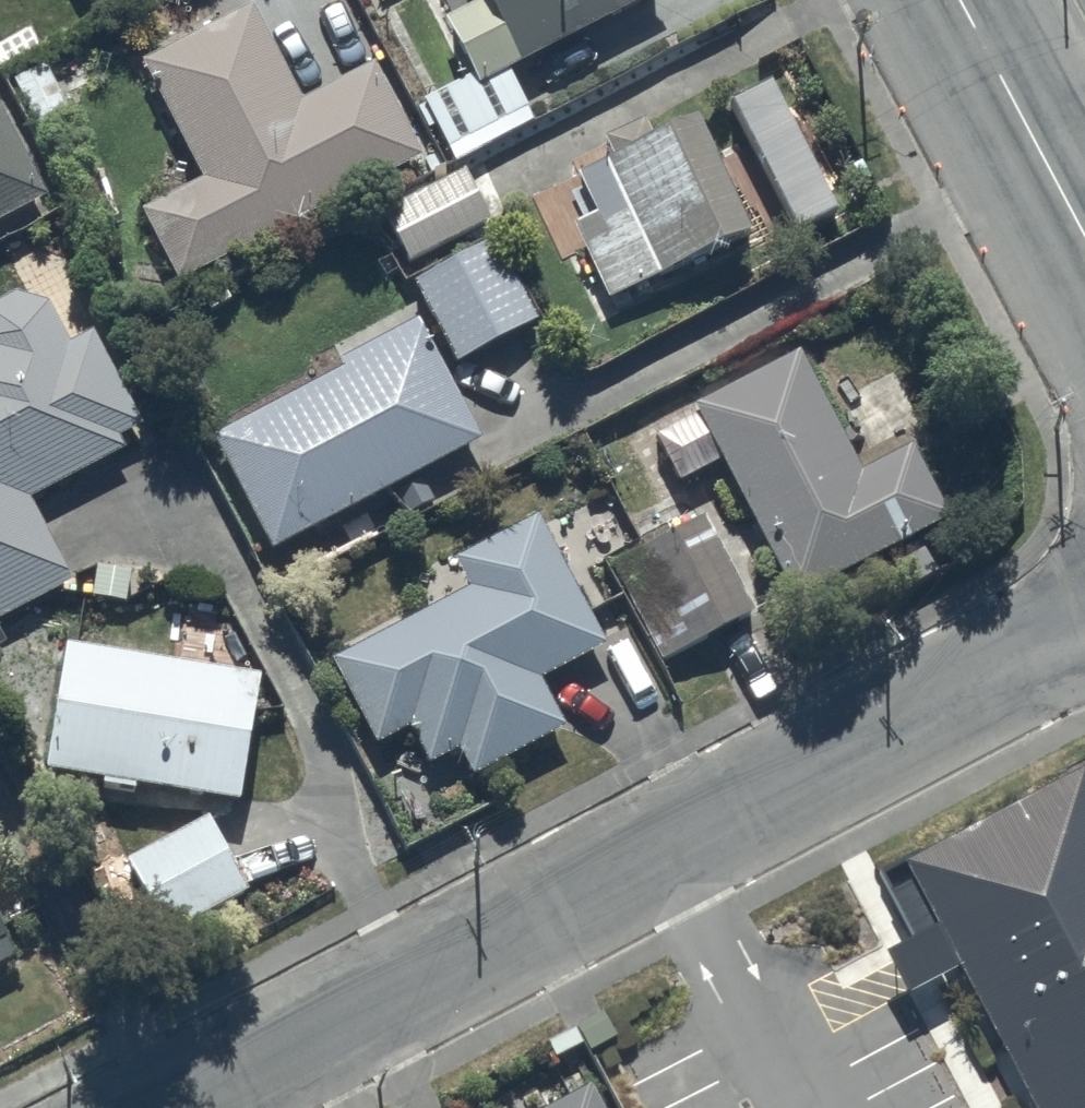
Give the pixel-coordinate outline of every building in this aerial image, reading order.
[(176,275),(417,151),(370,59),(300,95),(251,0),(243,0),(139,53),(201,174),(139,205),(176,275)] [(442,12),(471,69),(421,95),(456,161),(536,120),(507,64),(631,0),(466,0),(442,12)] [(0,104),(0,212),(44,188),(0,104)] [(751,237),(697,118),(647,140),(641,127),(605,144),(613,161),(577,178),(596,220),(570,232),(603,304),(751,237)] [(383,206),(409,256),(486,216),(460,166),(383,206)] [(492,236),(413,278),(455,359),(535,317),(492,236)] [(28,491),(120,445),(115,434),(142,420),(96,327),(69,341),(47,298),(14,288),(0,295),(0,613),(71,580),(28,491)] [(479,432),(414,313),(405,318),(401,311),(357,335),(365,350),(209,435),(270,546),(479,432)] [(793,347),(692,401),(696,408),(650,432),(676,480),(720,457),(791,594),(948,513),(910,438),(855,466),(793,347)] [(468,584),(329,652),(372,740),(407,723),(427,762),(457,748),(468,771),(563,724),(537,671),(602,639),(538,510),(452,552),(468,584)] [(702,512),(610,561),(660,655),(752,605),(702,512)] [(255,670),(61,638),(41,763),(235,795),(255,670)] [(882,874),(917,939),(944,925),(1041,1107),(1084,1107),(1084,772),(1083,768),(882,874)] [(245,886),(206,809),(123,851),(163,928),(245,886)] [(12,952),(0,928),(0,958),(12,952)] [(534,1107),(603,1107),(588,1080),(534,1107)]
